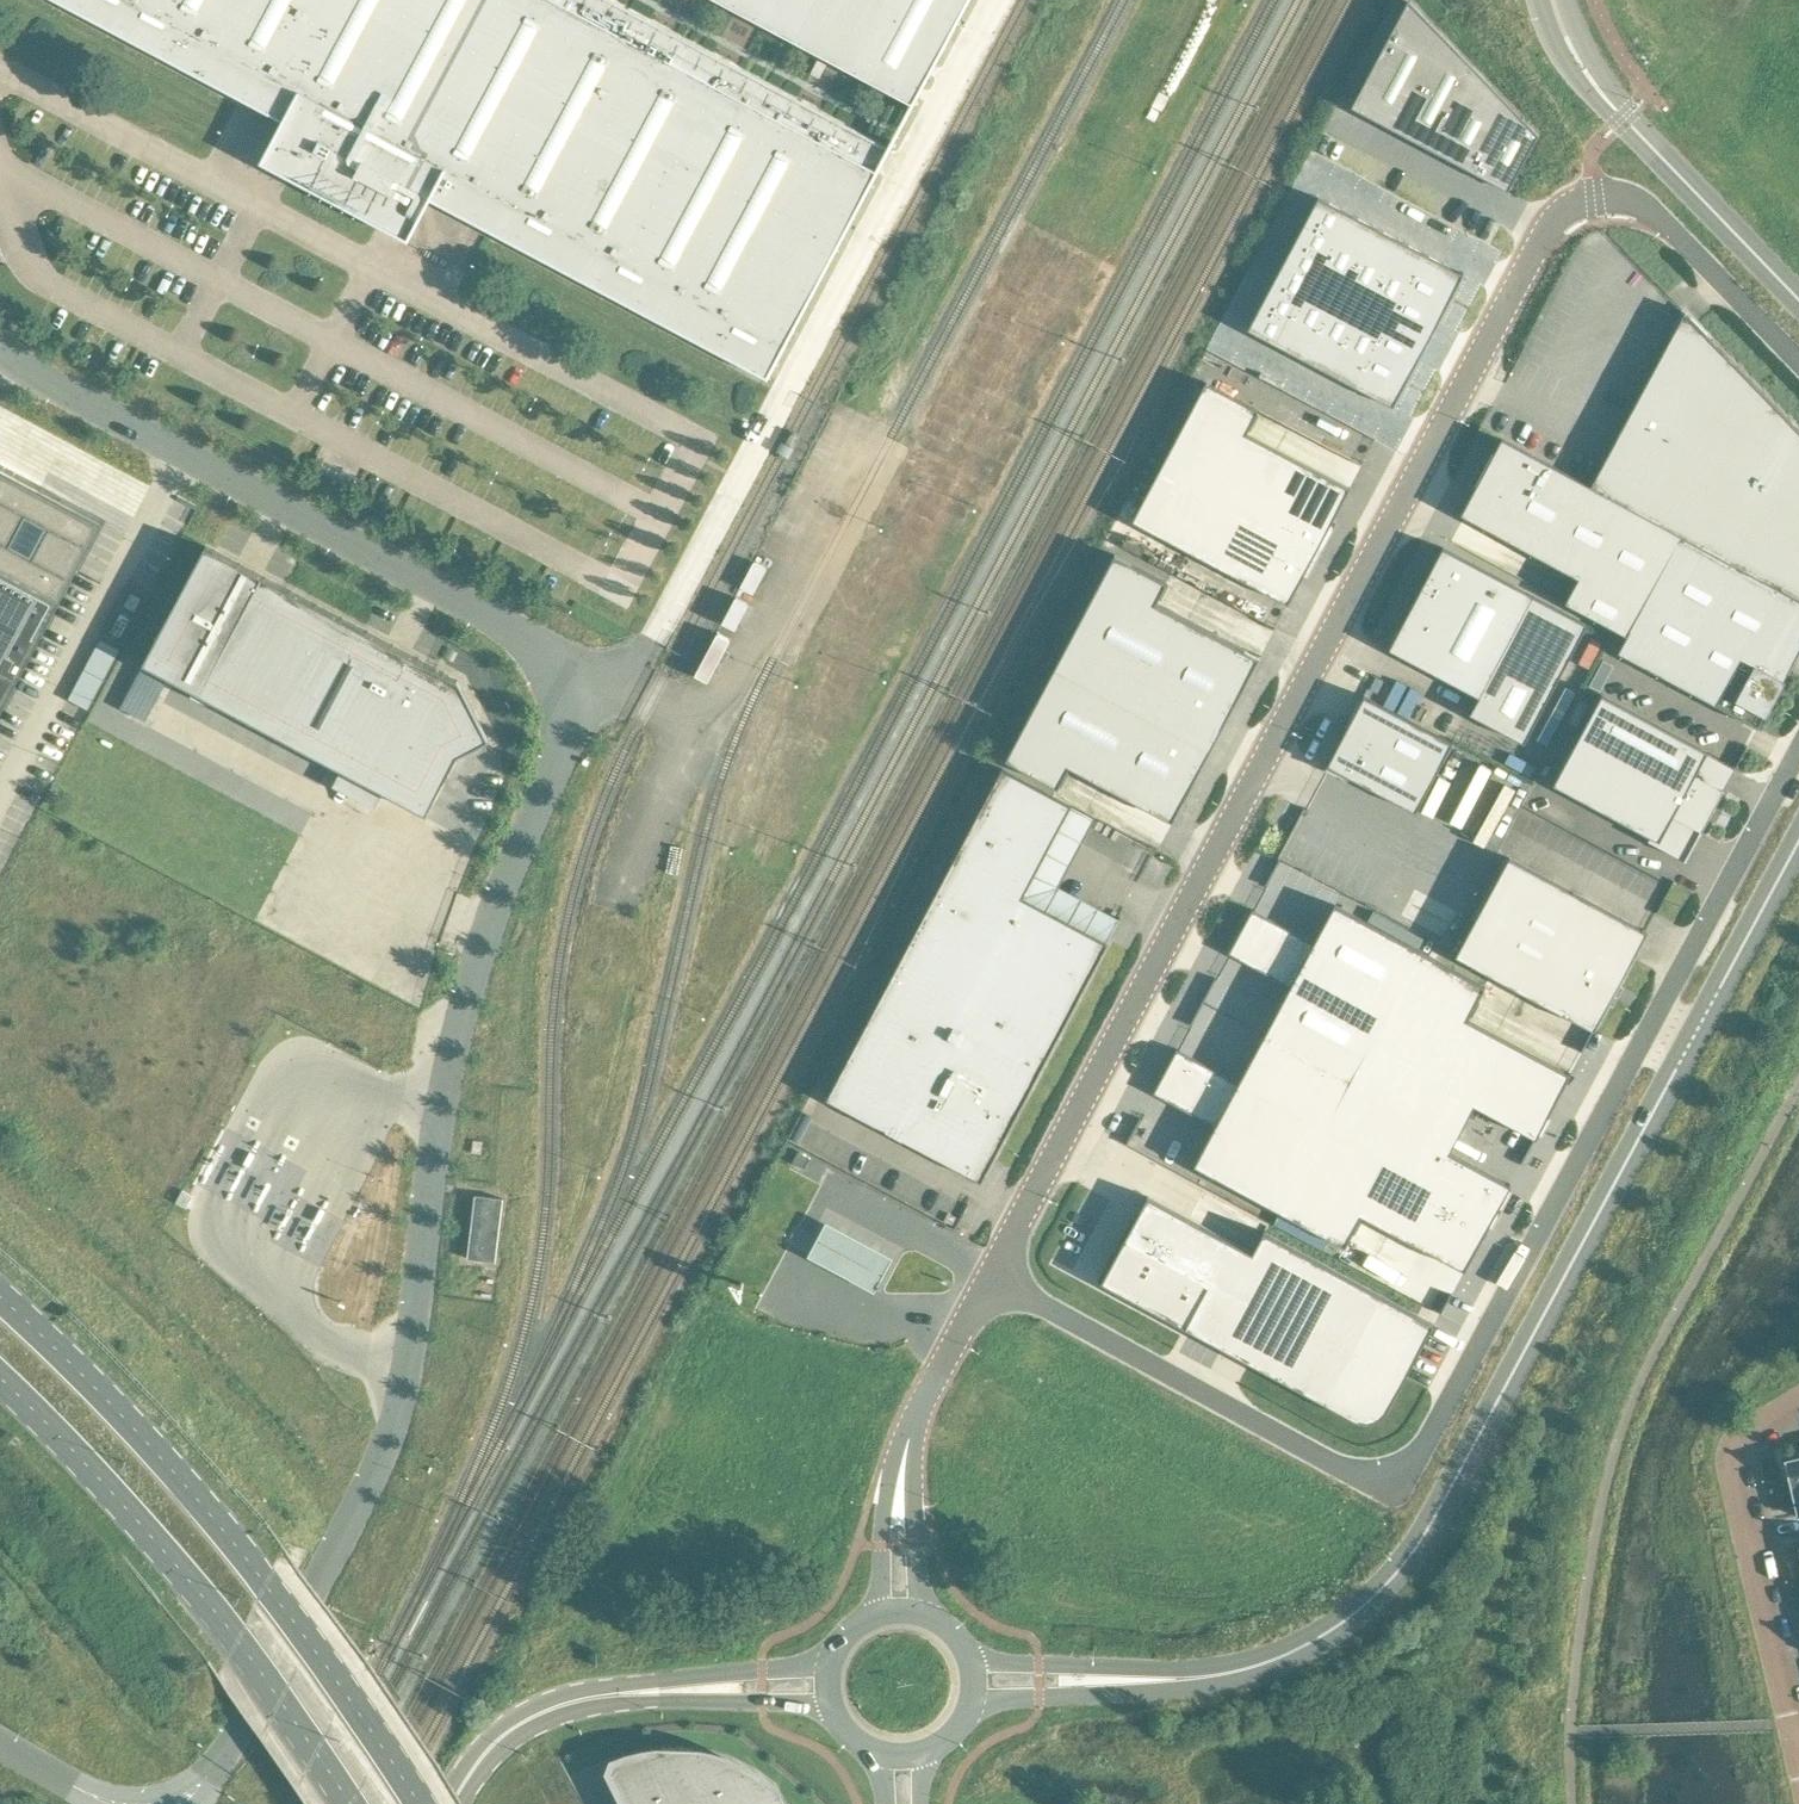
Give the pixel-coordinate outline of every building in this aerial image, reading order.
[(287,121),(269,155),(408,229),(426,195),(767,376),(967,0),(59,0),(287,121)] [(1351,106),(1506,188),(1506,189),(1508,190),(1531,146),(1538,134),(1523,118),(1409,0),(1408,0),(1407,1),(1351,106)] [(1318,196),(1306,219),(1338,236),(1350,213),(1318,196)] [(1327,258),(1315,279),(1340,293),(1376,227),(1350,213),(1338,236),(1327,258)] [(1306,219),(1295,241),(1327,258),(1338,236),(1306,219)] [(1376,227),(1340,293),(1366,306),(1401,240),(1376,227)] [(1401,240),(1366,306),(1391,320),(1408,287),(1426,253),(1401,240)] [(1295,241),(1283,262),(1315,279),(1327,258),(1295,241)] [(1426,253),(1408,287),(1446,307),(1464,272),(1463,272),(1462,272),(1426,253)] [(1283,262),(1272,284),(1303,301),(1315,279),(1283,262)] [(1292,323),(1280,345),(1305,359),(1340,293),(1315,279),(1303,301),(1292,323)] [(1272,284),(1260,306),(1292,323),(1303,301),(1272,284)] [(1408,287),(1391,320),(1428,340),(1446,307),(1408,287)] [(1340,293),(1305,359),(1330,372),(1366,306),(1340,293)] [(1260,306),(1248,328),(1280,345),(1292,323),(1260,306)] [(1366,306),(1330,372),(1356,385),(1373,353),(1391,320),(1366,306)] [(1591,485),(1681,534),(1798,597),(1798,429),(1697,324),(1685,312),(1673,333),(1591,485)] [(1391,320),(1373,353),(1410,373),(1428,340),(1391,320)] [(1373,353),(1356,385),(1392,405),(1391,406),(1393,406),(1410,373),(1373,353)] [(1261,372),(1259,376),(1280,387),(1282,383),(1261,372)] [(1206,381),(1157,473),(1313,556),(1350,487),(1247,432),(1259,409),(1206,381)] [(1757,726),(1761,720),(1798,650),(1798,597),(1681,534),(1591,485),(1502,437),(1461,513),(1578,577),(1565,602),(1616,629),(1626,635),(1618,651),(1745,720),(1745,719),(1757,726)] [(103,521),(0,467),(0,715),(103,521)] [(1157,473),(1132,520),(1288,603),(1313,556),(1157,473)] [(207,546),(144,663),(427,814),(457,756),(489,739),(459,680),(458,678),(457,679),(435,667),(207,546)] [(1443,546),(1388,650),(1389,651),(1390,649),(1479,696),(1470,713),(1525,742),(1588,623),(1443,546)] [(1173,820),(1240,695),(1260,657),(1156,602),(1167,581),(1115,553),(1084,611),(1006,759),(1058,787),(1070,766),(1173,820)] [(100,637),(71,697),(90,707),(120,646),(100,637)] [(134,683),(121,706),(147,719),(159,696),(134,683)] [(1701,832),(1709,816),(1714,807),(1724,789),(1724,788),(1722,787),(1722,788),(1695,774),(1707,751),(1602,694),(1553,783),(1659,840),(1673,815),(1700,829),(1699,831),(1700,832),(1701,832)] [(1452,744),(1364,697),(1327,766),(1416,813),(1452,744)] [(826,1098),(944,1161),(981,1180),(984,1175),(1021,1107),(1108,943),(1022,897),(1071,804),(1002,767),(826,1098)] [(1594,1029),(1619,983),(1647,931),(1509,857),(1456,954),(1594,1029)] [(1177,1048),(1153,1093),(1154,1094),(1155,1093),(1215,1126),(1194,1164),(1345,1245),(1362,1214),(1463,1268),(1463,1269),(1464,1270),(1511,1184),(1509,1183),(1509,1184),(1449,1151),(1474,1104),(1534,1136),(1534,1137),(1535,1138),(1571,1073),(1569,1072),(1467,1018),(1485,985),(1335,904),(1314,942),(1253,910),(1254,909),(1252,908),(1228,953),(1230,954),(1230,953),(1290,986),(1239,1082),(1178,1049),(1177,1048)] [(798,1151),(793,1162),(805,1168),(810,1157),(798,1151)] [(190,1193),(183,1189),(182,1189),(176,1201),(186,1207),(193,1195),(190,1193)] [(475,1195),(468,1258),(496,1261),(503,1198),(475,1195)] [(1147,1200),(1101,1285),(1356,1421),(1358,1422),(1360,1423),(1362,1423),(1364,1424),(1366,1424),(1367,1424),(1369,1424),(1371,1424),(1374,1423),(1376,1422),(1378,1422),(1379,1421),(1381,1420),(1384,1419),(1386,1417),(1388,1415),(1436,1325),(1265,1234),(1253,1256),(1147,1200)] [(892,1256),(825,1221),(807,1256),(873,1291),(892,1256)] [(1784,1458),(1790,1487),(1798,1485),(1798,1455),(1784,1458)] [(1790,1487),(1797,1516),(1798,1516),(1798,1485),(1790,1487)] [(611,1770),(628,1803),(788,1803),(785,1798),(781,1800),(773,1785),(759,1775),(744,1766),(728,1759),(712,1754),(695,1751),(695,1746),(661,1745),(661,1750),(644,1752),(627,1756),(614,1761),(611,1770)]
